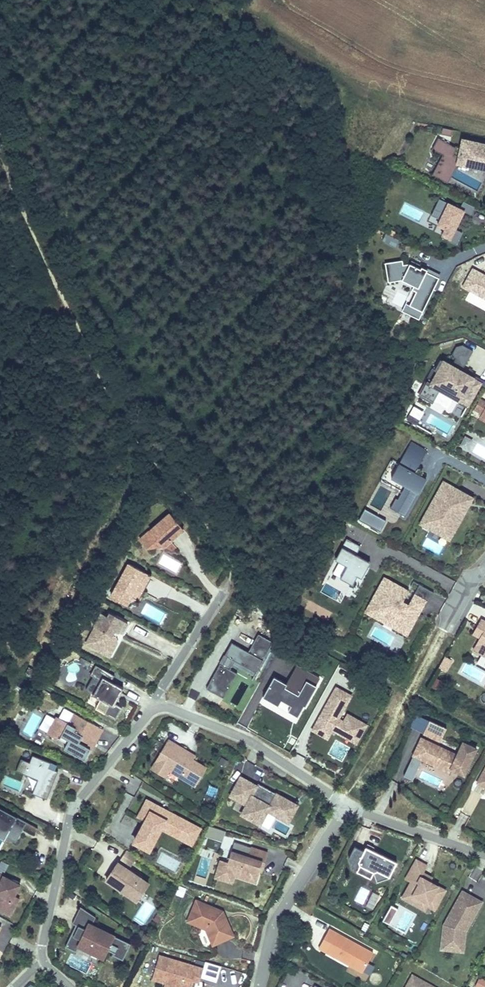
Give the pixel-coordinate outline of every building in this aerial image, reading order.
[(452,136),(453,130),(443,127),(441,134),(452,136)] [(463,140),(459,158),(453,155),(457,148),(438,138),(432,149),(443,155),(432,175),(443,180),(446,175),(451,177),(458,163),(484,169),(484,145),(463,140)] [(470,215),(474,207),(463,202),(459,210),(439,200),(431,216),(440,220),(437,226),(445,230),(442,236),(450,240),(449,242),(456,245),(462,233),(455,230),(464,212),(470,215)] [(399,239),(386,233),(382,240),(396,247),(399,239)] [(386,264),(389,283),(403,281),(414,287),(413,291),(417,293),(410,306),(423,313),(440,279),(428,272),(428,271),(422,268),(422,269),(410,265),(404,266),(403,261),(386,264)] [(441,276),(412,261),(410,265),(422,269),(422,268),(428,271),(428,272),(440,279),(441,276)] [(473,267),(462,287),(484,299),(484,274),(473,267)] [(417,293),(413,291),(402,312),(420,320),(423,313),(410,306),(417,293)] [(465,364),(472,351),(462,345),(455,346),(450,356),(455,358),(450,366),(439,359),(434,369),(437,371),(432,380),(428,377),(418,394),(429,400),(430,398),(433,400),(440,388),(458,399),(456,402),(465,407),(479,383),(465,375),(466,374),(457,370),(461,362),(465,364)] [(462,368),(465,364),(461,362),(457,370),(466,374),(465,375),(479,383),(484,386),(484,381),(462,368)] [(431,368),(426,376),(428,377),(432,380),(437,371),(434,369),(431,368)] [(445,414),(452,400),(439,394),(432,409),(445,414)] [(478,399),(473,408),(481,412),(484,405),(484,403),(478,399)] [(425,413),(411,405),(403,418),(417,426),(425,413)] [(427,451),(411,442),(392,478),(406,485),(398,499),(396,498),(391,508),(406,516),(417,496),(414,494),(416,491),(418,492),(420,487),(422,488),(427,479),(415,473),(427,451)] [(419,524),(450,541),(475,497),(443,480),(419,524)] [(386,520),(365,508),(359,519),(380,531),(386,520)] [(157,540),(163,547),(181,532),(175,525),(178,523),(170,514),(146,535),(153,543),(157,540)] [(183,529),(178,523),(175,525),(181,532),(183,529)] [(147,549),(163,547),(157,540),(153,543),(146,535),(140,540),(147,549)] [(361,547),(347,539),(340,552),(343,554),(339,562),(347,566),(340,578),(353,585),(357,576),(362,578),(368,567),(359,562),(361,558),(356,555),(361,547)] [(143,576),(144,572),(129,564),(111,597),(121,602),(125,594),(131,597),(136,589),(141,592),(148,579),(143,576)] [(408,593),(385,580),(370,607),(386,616),(388,612),(401,619),(396,627),(406,633),(418,613),(416,612),(420,605),(422,606),(426,608),(434,593),(420,585),(407,607),(401,604),(408,593)] [(137,600),(141,592),(136,589),(131,597),(125,594),(121,602),(126,605),(137,600)] [(481,594),(476,603),(484,607),(484,596),(481,594)] [(370,607),(367,611),(396,627),(401,619),(388,612),(386,616),(370,607)] [(122,634),(128,623),(110,614),(108,617),(101,614),(95,625),(96,626),(90,635),(98,640),(94,648),(106,654),(116,636),(112,634),(115,630),(118,632),(122,634)] [(481,619),(477,626),(484,630),(480,638),(474,650),(482,654),(484,648),(484,621),(481,619)] [(122,634),(124,635),(130,625),(128,623),(122,634)] [(477,626),(473,634),(480,638),(484,630),(477,626)] [(206,688),(223,698),(237,673),(230,669),(235,661),(256,673),(273,642),(258,634),(248,652),(232,643),(225,655),(227,657),(223,665),(220,664),(206,688)] [(90,635),(86,643),(94,648),(98,640),(90,635)] [(106,654),(110,656),(117,642),(116,636),(106,654)] [(225,655),(224,655),(219,663),(220,664),(223,665),(227,657),(225,655)] [(89,668),(91,663),(81,657),(78,662),(89,668)] [(438,669),(444,672),(450,661),(444,658),(438,669)] [(100,699),(95,708),(115,719),(122,708),(115,704),(123,688),(111,681),(114,676),(96,665),(90,675),(101,681),(93,695),(100,699)] [(274,677),(263,697),(278,706),(281,700),(291,705),(289,708),(299,714),(304,705),(305,706),(317,686),(316,685),(313,684),(317,677),(296,666),(286,684),(285,687),(280,684),(282,681),(274,677)] [(351,696),(336,687),(316,723),(332,732),(332,730),(334,726),(339,729),(338,733),(356,743),(367,725),(348,714),(344,722),(338,719),(351,696)] [(298,716),(299,714),(289,708),(288,711),(298,716)] [(68,723),(73,714),(64,709),(58,718),(68,723)] [(82,737),(96,744),(104,730),(73,713),(73,714),(68,723),(58,718),(56,717),(54,719),(47,732),(46,734),(58,740),(60,737),(68,741),(66,744),(64,749),(84,760),(90,750),(90,749),(86,747),(79,743),(81,740),(82,737)] [(47,732),(54,719),(46,715),(39,728),(47,732)] [(423,735),(440,743),(446,728),(429,720),(423,735)] [(316,723),(314,728),(329,736),(332,732),(316,723)] [(456,753),(421,736),(412,756),(413,756),(403,776),(412,780),(422,761),(449,773),(450,770),(464,776),(478,748),(462,740),(456,753)] [(92,751),(96,744),(82,737),(81,740),(88,744),(86,747),(90,749),(90,750),(92,751)] [(179,749),(180,747),(169,740),(152,769),(165,777),(169,770),(196,786),(207,768),(193,760),(186,756),(187,754),(179,749)] [(195,756),(180,747),(179,749),(187,754),(186,756),(193,760),(195,756)] [(21,759),(16,771),(38,780),(32,794),(46,799),(57,772),(55,770),(48,768),(50,763),(32,756),(29,763),(21,759)] [(228,761),(221,757),(218,763),(225,767),(228,761)] [(476,783),(484,788),(484,766),(476,783)] [(249,781),(241,777),(233,791),(240,795),(238,800),(246,805),(241,814),(260,825),(268,811),(288,822),(298,805),(274,792),(273,794),(267,791),(268,789),(258,783),(257,786),(249,800),(242,795),(249,781)] [(257,786),(249,781),(242,795),(249,800),(257,786)] [(233,791),(230,796),(238,800),(240,795),(233,791)] [(161,827),(163,829),(179,837),(182,832),(194,838),(199,829),(168,812),(167,814),(159,810),(161,808),(147,800),(138,816),(146,820),(135,842),(149,849),(161,827)] [(7,837),(16,842),(21,833),(16,831),(18,827),(23,829),(27,822),(0,808),(0,834),(7,837)] [(38,828),(27,822),(23,829),(34,835),(38,828)] [(222,842),(226,832),(209,826),(204,836),(222,842)] [(151,851),(163,829),(161,827),(149,849),(151,851)] [(191,843),(194,838),(182,832),(179,837),(191,843)] [(234,842),(231,851),(248,856),(251,847),(234,842)] [(360,865),(373,872),(377,882),(389,878),(397,862),(372,850),(366,847),(364,851),(354,846),(349,858),(352,868),(360,865)] [(224,874),(235,877),(256,884),(260,873),(259,872),(262,862),(264,863),(268,852),(251,847),(248,856),(231,851),(228,863),(224,874)] [(120,859),(131,867),(137,858),(126,851),(120,859)] [(233,884),(235,877),(224,874),(228,863),(220,860),(214,878),(233,884)] [(421,877),(423,872),(427,866),(416,860),(406,878),(411,881),(406,890),(414,895),(413,897),(418,900),(427,905),(438,886),(429,881),(421,877)] [(4,876),(9,865),(1,861),(0,863),(0,874),(4,876)] [(133,876),(135,874),(118,863),(106,880),(136,901),(148,884),(138,876),(137,878),(133,876)] [(370,878),(373,872),(360,865),(357,871),(370,878)] [(431,877),(423,872),(421,877),(429,881),(431,877)] [(15,897),(21,886),(3,876),(4,876),(0,874),(0,912),(10,917),(17,904),(12,902),(15,897)] [(183,897),(186,889),(179,886),(176,895),(183,897)] [(416,905),(418,900),(413,897),(414,895),(406,890),(402,897),(416,905)] [(463,931),(464,931),(481,902),(462,891),(444,924),(442,942),(461,945),(462,933),(463,931)] [(223,919),(219,910),(196,901),(188,921),(206,929),(213,945),(224,940),(226,939),(222,931),(230,928),(226,918),(223,919)] [(399,909),(391,905),(382,921),(390,925),(399,909)] [(73,935),(71,934),(65,947),(76,952),(79,946),(103,958),(107,950),(114,953),(113,955),(123,960),(131,944),(92,925),(96,917),(80,907),(72,924),(76,925),(78,926),(73,935)] [(161,917),(157,914),(153,921),(158,923),(161,917)] [(234,936),(230,928),(222,931),(226,939),(234,936)] [(368,963),(373,953),(329,928),(318,949),(362,973),(363,971),(368,963)] [(166,986),(192,986),(194,982),(195,977),(201,979),(204,969),(159,955),(152,980),(165,985),(165,986),(166,986)] [(217,984),(222,967),(206,962),(204,969),(201,979),(217,984)] [(375,967),(368,963),(363,971),(370,975),(375,967)] [(412,974),(405,986),(435,986),(412,974)] [(480,978),(475,986),(478,986),(484,986),(484,981),(480,978)]
